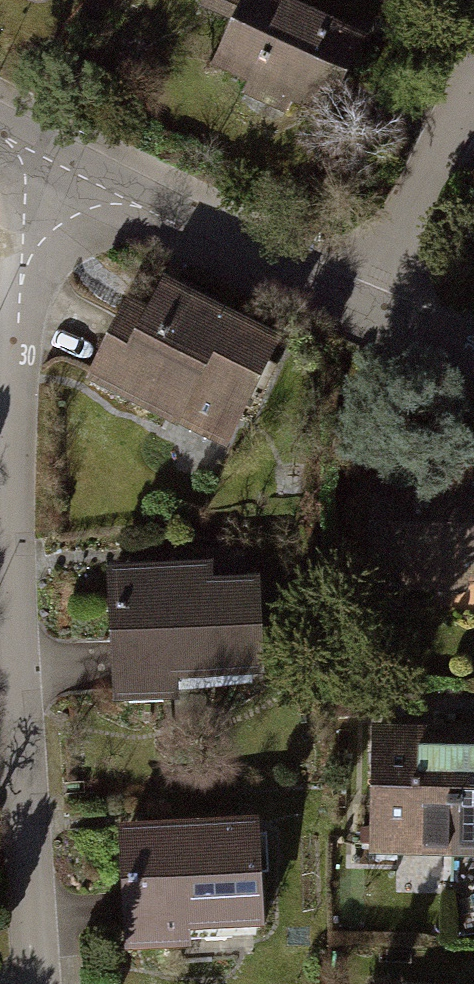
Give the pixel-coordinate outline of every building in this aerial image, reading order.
[(269,0),(248,0),(209,83),(324,137),(367,46),(269,0)] [(284,355),(154,286),(102,384),(232,453),(284,355)] [(272,589),(120,599),(129,721),(280,711),(272,589)] [(464,733),(379,731),(376,855),(460,857),(464,733)] [(460,857),(473,857),(473,733),(464,733),(460,857)] [(267,845),(128,848),(130,956),(270,953),(267,845)]
